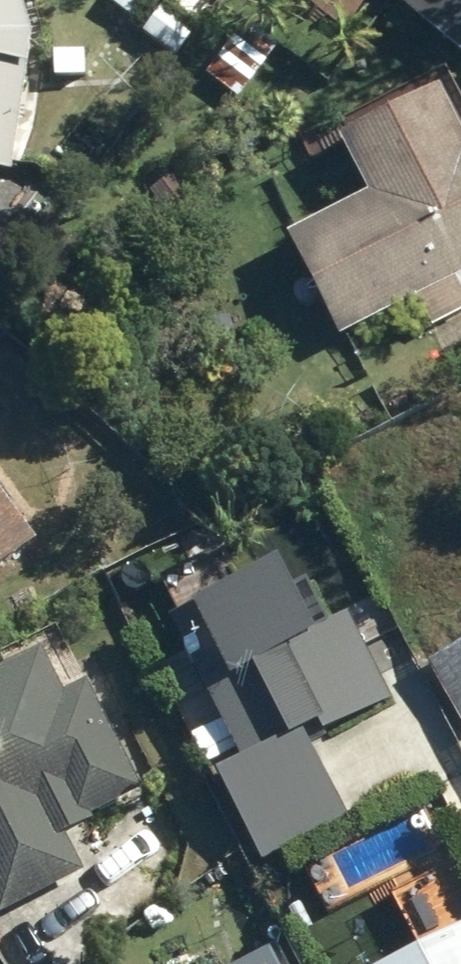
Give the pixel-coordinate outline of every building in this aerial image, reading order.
[(10,164),(31,51),(18,0),(0,0),(0,162),(10,164)] [(460,64),(460,0),(403,0),(392,16),(460,64)] [(375,187),(295,234),(349,325),(460,259),(460,98),(444,71),(342,117),(375,187)] [(36,515),(0,474),(0,544),(36,515)] [(287,763),(278,746),(311,730),(318,738),(388,702),(346,620),(298,643),(260,574),(235,588),(234,586),(162,626),(240,761),(202,783),(255,869),(342,824),(300,756),(287,763)] [(460,737),(460,646),(421,669),(460,737)] [(69,881),(51,843),(139,801),(85,689),(54,697),(31,658),(0,673),(0,913),(69,881)] [(374,963),(460,963),(460,916),(374,963)]
